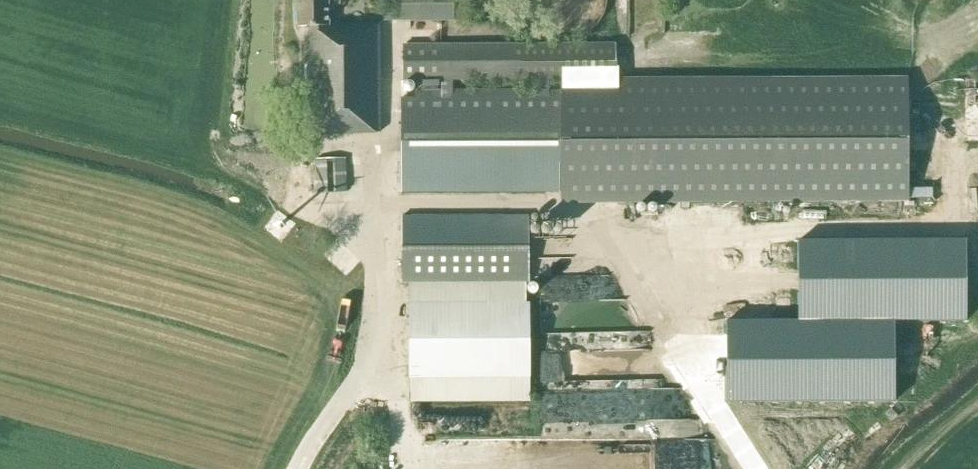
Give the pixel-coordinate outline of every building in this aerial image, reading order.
[(306,133),(380,132),(378,24),(329,25),(329,10),(332,10),(332,5),(339,5),(339,0),(298,0),(298,27),(308,27),(309,42),(305,42),(306,133)] [(384,21),(467,21),(467,0),(384,0),(384,21)] [(567,39),(577,37),(587,33),(596,27),(602,18),(606,9),(607,0),(526,0),(528,9),(532,19),(538,27),(547,34),(556,38),(567,39)] [(908,202),(902,77),(616,78),(615,46),(608,46),(526,46),(405,47),(405,79),(441,79),(441,91),(405,91),(401,92),(402,192),(563,191),(562,203),(908,202)] [(349,191),(348,158),(315,159),(316,192),(349,191)] [(529,282),(529,216),(402,217),(402,283),(529,282)] [(798,321),(725,321),(726,402),(895,401),(895,322),(967,321),(967,240),(797,241),(798,321)] [(409,305),(410,378),(410,403),(530,402),(530,304),(409,305)] [(672,419),(671,435),(698,436),(699,420),(672,419)]
